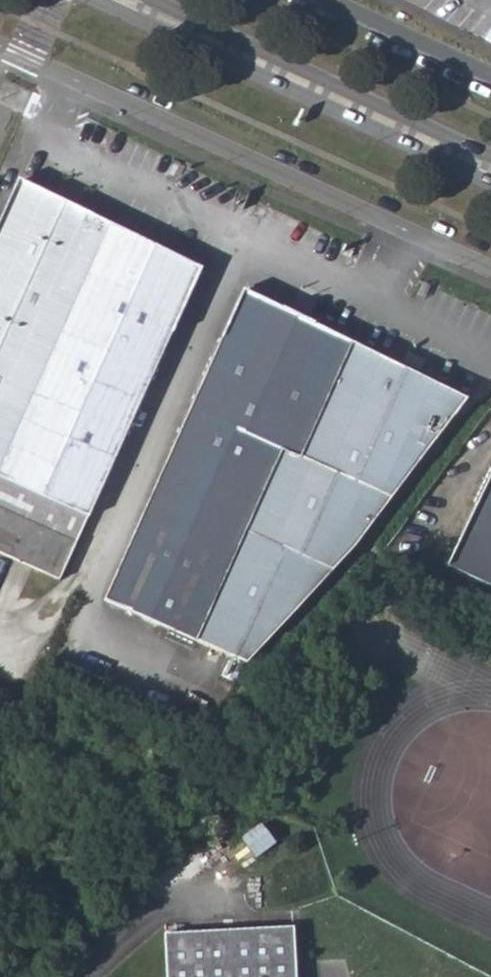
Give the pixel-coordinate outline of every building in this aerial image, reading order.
[(0,243),(0,478),(1,479),(0,482),(0,552),(68,583),(209,267),(27,183),(0,243)] [(475,391),(314,315),(294,306),(251,286),(111,605),(251,668),(295,626),(337,576),(369,543),(475,391)] [(294,306),(314,315),(321,300),(302,291),(294,306)] [(453,570),(490,588),(490,486),(453,570)] [(293,925),(291,879),(263,880),(266,927),(247,928),(212,930),(163,933),(166,976),(296,976),(293,925)] [(211,916),(212,930),(247,928),(246,913),(211,916)]
